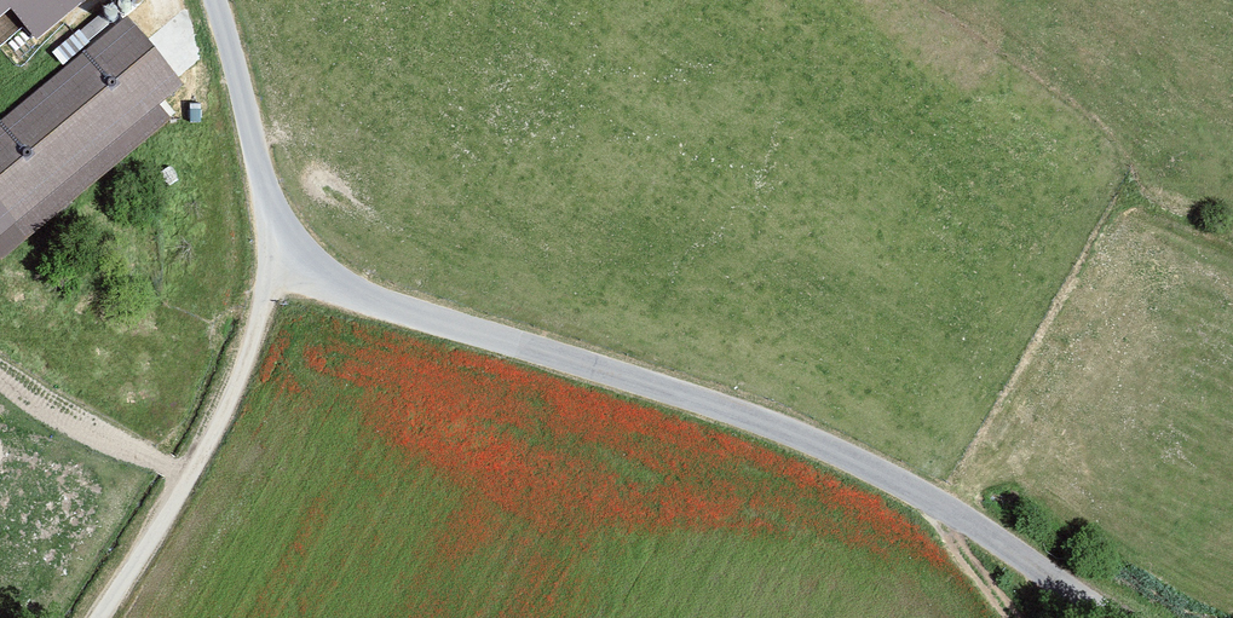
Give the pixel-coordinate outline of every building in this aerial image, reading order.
[(12,13),(38,43),(92,0),(0,0),(0,23),(12,13)] [(3,261),(173,123),(161,106),(184,87),(129,16),(0,124),(0,259),(3,261)]
